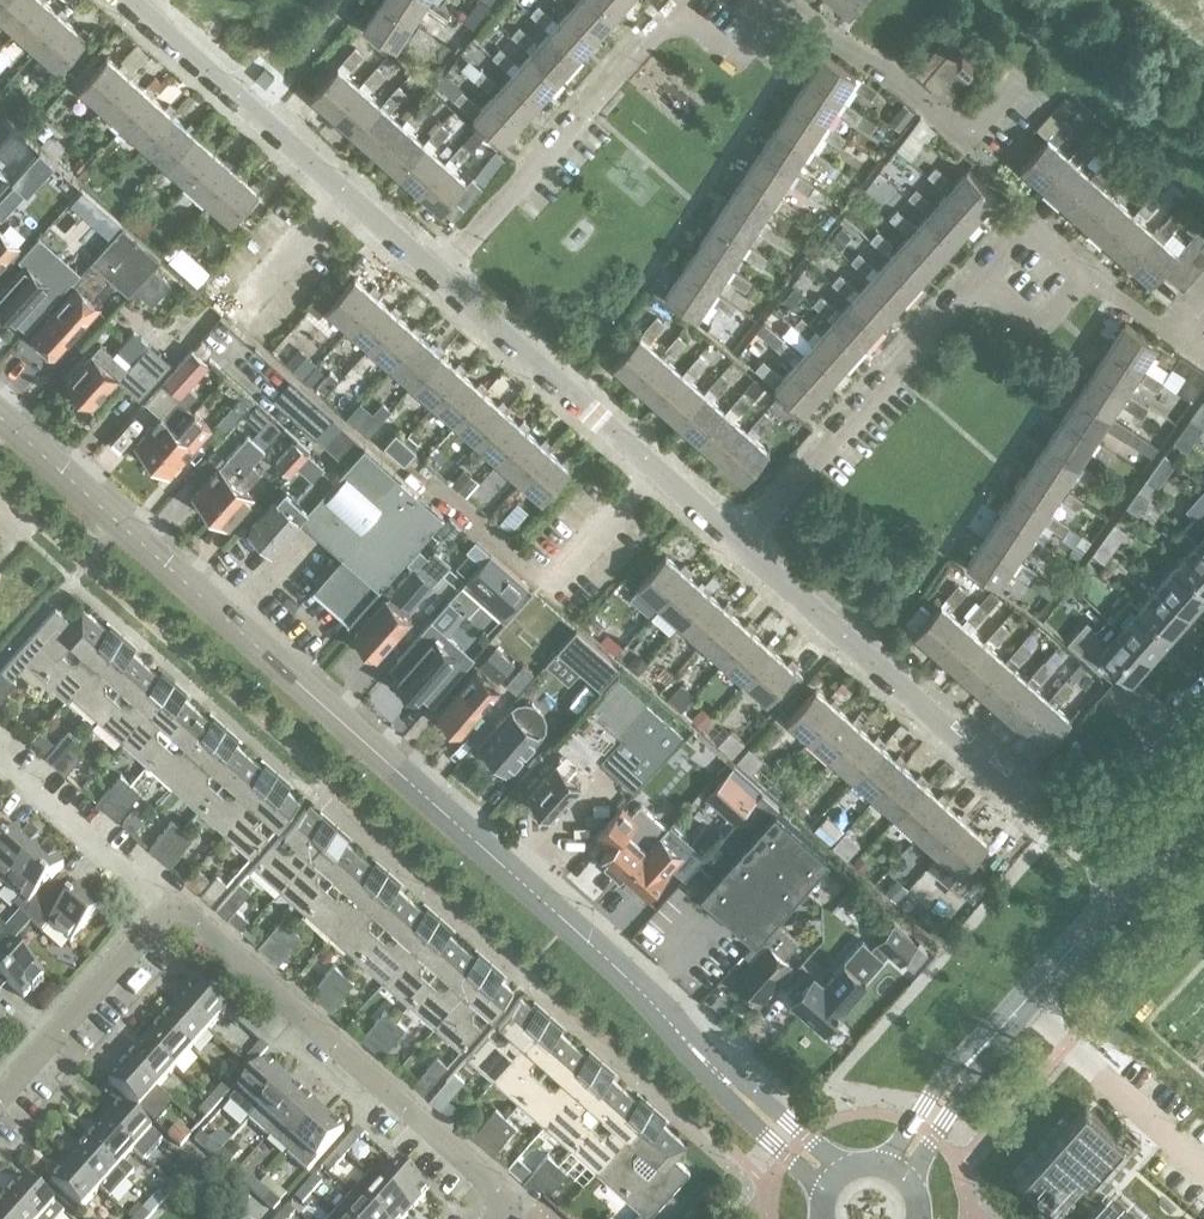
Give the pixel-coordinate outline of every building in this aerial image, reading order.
[(0,7),(0,14),(18,30),(45,0),(6,0),(0,7)] [(18,30),(39,50),(67,19),(66,19),(70,14),(63,9),(60,13),(45,0),(18,30)] [(414,22),(380,0),(364,25),(397,47),(414,22)] [(380,0),(414,22),(428,0),(380,0)] [(451,11),(435,0),(434,0),(428,10),(444,21),(451,11)] [(482,15),(491,5),(485,0),(477,10),(482,15)] [(602,0),(560,0),(564,4),(569,9),(598,35),(617,13),(602,0)] [(617,13),(628,0),(602,0),(617,13)] [(848,14),(860,0),(833,0),(848,14)] [(569,9),(559,21),(538,3),(530,12),(551,30),(550,31),(579,56),(598,35),(569,9)] [(67,19),(39,50),(61,69),(89,39),(88,38),(92,34),(84,27),(81,31),(67,19)] [(429,45),(435,34),(418,24),(412,34),(429,45)] [(550,31),(540,43),(519,24),(511,34),(526,47),(531,52),(560,78),(579,56),(550,31)] [(386,54),(374,45),(367,54),(379,64),(386,54)] [(359,84),(346,73),(364,53),(357,46),(313,95),(333,113),(359,84)] [(531,52),(521,64),(500,46),(492,55),(513,73),(512,74),(541,99),(560,78),(531,52)] [(950,47),(926,75),(922,79),(946,100),(974,68),(966,61),(970,56),(959,47),(955,51),(950,47)] [(822,53),(806,78),(839,99),(840,98),(849,83),(872,98),(878,89),(822,53)] [(104,107),(131,77),(135,72),(128,66),(124,70),(109,57),(82,88),(104,107)] [(380,103),(368,92),(386,72),(377,64),(359,84),(333,113),(354,132),(380,103)] [(487,90),(496,80),(481,67),(473,76),(487,90)] [(411,72),(405,79),(410,83),(416,76),(411,72)] [(512,74),(493,95),(522,121),(541,99),(512,74)] [(131,77),(104,107),(125,126),(152,96),(152,95),(156,91),(149,85),(145,89),(131,77)] [(839,99),(806,78),(790,102),(824,123),(825,122),(834,107),(866,128),(873,119),(840,98),(839,99)] [(402,122),(389,111),(407,91),(398,83),(380,103),(354,132),(376,151),(402,122)] [(22,97),(10,87),(2,97),(14,107),(22,97)] [(493,95),(482,109),(461,90),(453,99),(474,118),(503,143),(522,121),(493,95)] [(152,96),(125,126),(146,145),(174,114),(173,114),(177,110),(171,104),(167,109),(152,96)] [(423,141),(411,130),(429,110),(420,102),(402,122),(376,151),(397,171),(423,141)] [(878,158),(846,136),(825,122),(824,123),(790,102),(775,126),(808,147),(809,146),(818,132),(840,146),(872,168),(878,158)] [(174,114),(146,145),(168,164),(195,134),(194,133),(198,129),(192,123),(188,127),(174,114)] [(910,158),(936,129),(922,116),(897,147),(910,158)] [(24,144),(36,154),(38,151),(0,117),(0,157),(7,163),(24,144)] [(1065,117),(1023,165),(1045,185),(1070,156),(1057,144),(1074,125),(1065,117)] [(419,190),(445,161),(432,149),(450,129),(441,121),(423,141),(397,171),(399,172),(419,190)] [(808,147),(775,126),(759,150),(792,171),(793,170),(803,156),(824,170),(831,160),(809,146),(808,147)] [(482,138),(474,131),(466,140),(473,147),(482,138)] [(195,134),(168,164),(189,183),(216,152),(220,148),(214,143),(210,147),(195,134)] [(56,157),(64,148),(49,135),(41,144),(56,157)] [(1083,158),(1095,144),(1087,136),(1074,150),(1083,158)] [(469,182),(454,169),(472,149),(463,140),(445,161),(419,190),(443,211),(469,182)] [(792,171),(759,150),(744,174),(777,195),(778,194),(787,180),(809,193),(815,184),(793,170),(792,171)] [(507,161),(495,151),(473,177),(485,187),(507,161)] [(216,152),(189,183),(210,202),(237,171),(241,167),(235,162),(231,166),(216,152)] [(1092,175),(1066,204),(1088,223),(1113,194),(1100,182),(1117,163),(1108,155),(1091,174),(1092,175)] [(1070,156),(1045,185),(1066,204),(1092,175),(1091,174),(1070,156)] [(80,173),(88,164),(81,158),(73,167),(80,173)] [(966,171),(956,183),(936,165),(927,174),(948,192),(947,193),(976,218),(995,196),(966,171)] [(0,170),(0,190),(10,179),(0,170)] [(237,171),(210,202),(232,221),(259,191),(258,190),(262,186),(256,181),(253,185),(237,171)] [(777,195),(744,174),(728,198),(761,220),(762,218),(771,204),(793,218),(800,208),(778,194),(777,195)] [(1126,197),(1138,182),(1130,175),(1117,189),(1126,197)] [(25,192),(14,182),(0,197),(0,216),(2,218),(25,192)] [(947,193),(937,204),(916,187),(909,195),(929,213),(928,214),(957,240),(976,218),(947,193)] [(1135,213),(1109,242),(1131,261),(1156,232),(1143,220),(1147,215),(1160,201),(1151,193),(1138,208),(1134,213),(1135,213)] [(1113,194),(1088,223),(1109,242),(1135,213),(1134,213),(1113,194)] [(761,220),(728,198),(713,222),(746,244),(747,242),(756,228),(777,242),(784,232),(762,218),(761,220)] [(928,214),(917,226),(897,208),(888,199),(880,207),(890,216),(889,217),(910,235),(909,236),(938,261),(957,240),(928,214)] [(1156,232),(1131,261),(1153,281),(1162,270),(1172,259),(1179,252),(1164,239),(1181,220),(1173,213),(1156,232)] [(1203,223),(1203,220),(1197,214),(1187,226),(1195,233),(1202,226),(1203,223)] [(50,224),(44,219),(38,227),(43,232),(50,224)] [(746,244),(713,222),(697,246),(730,268),(731,266),(740,252),(762,266),(768,256),(747,242),(746,244)] [(77,285),(32,334),(43,344),(40,347),(50,356),(53,353),(56,356),(76,334),(75,334),(100,306),(96,302),(97,301),(115,281),(115,280),(130,294),(162,258),(124,224),(123,224),(91,260),(90,260),(79,272),(73,279),(74,279),(72,281),(77,285)] [(1202,226),(1195,233),(1192,237),(1203,248),(1203,228),(1202,226)] [(1,266),(20,245),(0,227),(0,267),(1,266)] [(841,250),(853,236),(843,227),(830,241),(841,250)] [(885,251),(893,242),(878,230),(871,239),(885,251)] [(0,292),(0,306),(16,320),(24,312),(35,322),(73,279),(79,272),(39,235),(19,258),(25,264),(0,292)] [(909,236),(890,257),(919,283),(938,261),(909,236)] [(1192,237),(1182,248),(1203,267),(1203,248),(1192,237)] [(170,258),(199,284),(210,272),(181,246),(170,258)] [(730,268),(697,246),(681,270),(715,292),(716,290),(725,276),(746,290),(752,280),(731,266),(730,268)] [(1203,267),(1182,248),(1179,252),(1172,259),(1194,278),(1203,267)] [(890,257),(879,269),(859,251),(851,260),(872,277),(871,278),(900,304),(919,283),(890,257)] [(1184,289),(1194,278),(1172,259),(1162,270),(1184,289)] [(151,306),(171,285),(155,270),(135,292),(151,306)] [(715,292),(681,270),(665,295),(698,317),(709,300),(730,314),(737,304),(716,290),(715,292)] [(847,294),(855,285),(840,272),(833,281),(847,294)] [(354,277),(338,295),(327,285),(309,306),(320,316),(327,308),(349,327),(381,292),(374,285),(369,290),(354,277)] [(871,278),(852,300),(881,325),(900,304),(871,278)] [(791,307),(802,296),(793,288),(783,299),(791,307)] [(381,292),(349,327),(371,346),(398,316),(402,311),(395,304),(390,309),(377,297),(381,292)] [(852,300),(841,312),(821,294),(813,302),(834,320),(833,321),(862,347),(881,325),(852,300)] [(766,317),(784,337),(796,326),(779,306),(766,317)] [(833,321),(822,333),(802,315),(794,324),(814,343),(843,368),(862,347),(833,321)] [(398,316),(371,346),(392,365),(423,330),(416,324),(412,328),(398,316)] [(660,353),(648,342),(666,322),(658,316),(615,365),(635,382),(660,353)] [(1110,346),(1142,367),(1152,352),(1158,356),(1174,366),(1185,374),(1176,389),(1192,399),(1203,382),(1203,370),(1180,354),(1179,356),(1164,346),(1158,342),(1126,321),(1110,346)] [(94,405),(118,377),(140,397),(172,360),(135,328),(113,353),(101,342),(67,381),(94,405)] [(423,330),(392,365),(414,384),(445,349),(437,342),(433,347),(420,336),(424,331),(423,330)] [(674,356),(687,341),(678,333),(666,348),(674,356)] [(790,358),(797,350),(783,337),(775,346),(790,358)] [(205,356),(212,348),(201,338),(194,346),(205,356)] [(814,343),(795,364),(824,390),(843,368),(814,343)] [(161,381),(178,396),(136,444),(152,459),(178,430),(171,423),(199,392),(190,385),(211,362),(192,346),(161,381)] [(1110,346),(1094,370),(1126,391),(1127,391),(1142,367),(1110,346)] [(304,379),(317,364),(299,348),(286,362),(304,379)] [(445,349),(414,384),(435,403),(466,368),(459,362),(455,367),(442,355),(446,350),(445,349)] [(656,402),(682,373),(660,353),(635,382),(637,384),(656,402)] [(704,392),(691,381),(709,360),(700,353),(682,373),(656,402),(678,421),(704,392)] [(795,364),(783,378),(762,359),(755,368),(775,386),(804,412),(824,390),(795,364)] [(466,368),(435,403),(456,422),(488,387),(481,381),(477,386),(463,374),(467,369),(466,368)] [(1094,370),(1078,394),(1111,415),(1111,414),(1120,400),(1142,414),(1148,405),(1127,391),(1126,391),(1094,370)] [(1158,390),(1164,380),(1148,370),(1142,379),(1158,390)] [(339,380),(330,372),(316,387),(325,396),(339,380)] [(725,411),(712,400),(730,380),(721,372),(704,392),(678,421),(699,440),(725,411)] [(755,399),(765,388),(755,379),(745,390),(755,399)] [(348,621),(443,514),(333,417),(332,418),(290,380),(275,397),(318,435),(317,436),(325,443),(348,463),(333,480),(322,470),(298,498),(309,508),(301,518),(343,556),(313,590),(348,621)] [(489,388),(488,387),(456,422),(478,442),(509,406),(502,400),(498,405),(484,393),(489,388)] [(747,430),(734,419),(752,398),(743,390),(725,411),(699,440),(721,459),(747,430)] [(243,393),(234,403),(217,423),(226,431),(243,412),(244,413),(253,402),(243,393)] [(1078,394),(1063,418),(1095,439),(1096,439),(1105,424),(1111,427),(1127,438),(1133,428),(1117,418),(1111,414),(1111,415),(1078,394)] [(1192,417),(1203,425),(1203,424),(1203,402),(1203,401),(1192,417)] [(368,436),(391,411),(382,403),(372,414),(360,403),(347,418),(368,436)] [(510,407),(509,406),(478,442),(500,460),(531,425),(523,419),(519,424),(506,412),(510,407)] [(770,451),(755,438),(773,418),(764,410),(752,425),(747,431),(747,430),(721,459),(744,480),(770,451)] [(195,445),(212,427),(194,411),(178,430),(152,459),(169,474),(196,446),(195,445)] [(1063,418),(1047,443),(1079,464),(1080,463),(1089,448),(1095,452),(1111,462),(1117,453),(1101,442),(1096,439),(1095,439),(1063,418)] [(1187,452),(1203,428),(1190,419),(1174,443),(1187,452)] [(532,426),(531,425),(500,460),(521,480),(548,449),(552,445),(545,438),(541,443),(527,431),(532,426)] [(378,426),(368,436),(376,444),(386,433),(378,426)] [(417,448),(415,446),(396,430),(385,443),(405,461),(417,448)] [(1152,458),(1158,448),(1133,431),(1126,441),(1152,458)] [(290,474),(293,471),(310,453),(295,439),(275,460),(290,474)] [(1047,443),(1031,467),(1064,488),(1074,472),(1095,486),(1101,476),(1080,463),(1079,464),(1047,443)] [(563,462),(548,449),(521,480),(543,499),(570,469),(569,468),(573,463),(567,457),(563,462)] [(1176,462),(1166,453),(1139,490),(1151,498),(1159,487),(1176,462)] [(210,511),(252,463),(244,455),(227,474),(219,466),(193,495),(210,511)] [(253,464),(252,463),(210,511),(227,526),(254,497),(245,490),(262,472),(253,464)] [(1031,467),(1016,491),(1048,512),(1049,511),(1064,488),(1031,467)] [(466,497),(479,482),(463,469),(451,484),(466,497)] [(273,549),(301,518),(309,508),(298,498),(286,487),(250,529),(273,549)] [(1139,490),(1128,506),(1140,514),(1151,498),(1139,490)] [(1195,500),(1203,507),(1203,490),(1195,500)] [(1016,491),(1000,515),(1032,536),(1033,534),(1042,521),(1063,534),(1070,524),(1049,511),(1048,512),(1016,491)] [(1086,502),(1070,491),(1064,501),(1080,511),(1086,502)] [(1162,511),(1151,502),(1142,512),(1154,521),(1162,511)] [(515,537),(533,517),(517,504),(500,523),(515,537)] [(1000,515),(984,539),(1017,560),(1027,545),(1047,558),(1054,549),(1033,534),(1032,536),(1000,515)] [(1127,531),(1116,522),(1105,538),(1117,546),(1127,531)] [(95,545),(100,539),(86,526),(81,532),(95,545)] [(418,563),(415,566),(392,591),(411,609),(434,583),(433,582),(444,569),(430,555),(441,544),(431,535),(419,547),(420,548),(412,558),(418,563)] [(1080,559),(1092,541),(1083,535),(1070,553),(1080,559)] [(1117,546),(1105,538),(1094,553),(1106,561),(1117,546)] [(984,539),(968,564),(1000,585),(1011,569),(1051,595),(1058,587),(1017,560),(984,539)] [(1179,563),(1203,585),(1203,546),(1199,541),(1179,563)] [(504,613),(529,585),(492,552),(467,580),(504,613)] [(641,586),(631,598),(650,615),(660,603),(662,605),(689,575),(693,569),(685,563),(681,567),(667,555),(639,585),(641,586)] [(1160,585),(1192,613),(1203,600),(1203,585),(1179,563),(1160,585)] [(1082,569),(1071,585),(1083,593),(1094,578),(1082,569)] [(689,575),(662,605),(683,624),(710,593),(714,589),(706,581),(702,586),(689,575)] [(1160,585),(1140,606),(1172,635),(1192,613),(1160,585)] [(965,624),(939,653),(961,672),(987,643),(972,629),(989,609),(1001,596),(991,589),(980,601),(963,621),(965,624)] [(943,604),(917,633),(939,653),(965,624),(963,621),(952,612),(964,597),(956,590),(943,604)] [(710,593),(683,624),(704,643),(732,612),(736,608),(727,600),(723,605),(710,593)] [(1112,620),(1121,628),(1153,657),(1172,635),(1140,606),(1131,598),(1112,620)] [(377,659),(411,620),(387,599),(353,637),(377,659)] [(107,628),(83,606),(72,619),(57,605),(20,647),(2,668),(12,676),(30,656),(63,685),(58,690),(68,699),(72,695),(71,694),(124,635),(111,623),(107,628)] [(732,612),(704,643),(726,662),(753,631),(757,627),(750,620),(746,625),(732,612)] [(463,650),(431,621),(398,658),(407,666),(395,679),(419,699),(463,650)] [(997,643),(1010,629),(1002,621),(988,635),(997,643)] [(1153,657),(1121,628),(1109,641),(1087,621),(1069,641),(1096,666),(1106,655),(1133,679),(1153,657)] [(578,629),(559,650),(602,689),(621,667),(578,629)] [(753,631),(726,662),(747,681),(775,650),(779,646),(771,639),(767,644),(753,631)] [(71,694),(72,695),(81,703),(85,698),(102,712),(115,697),(107,689),(106,681),(112,675),(125,686),(146,662),(133,651),(137,646),(124,635),(71,694)] [(617,655),(628,642),(622,636),(610,649),(617,655)] [(1008,662),(982,691),(1003,710),(1029,681),(1027,679),(1014,668),(1032,648),(1023,640),(1006,660),(1008,662)] [(987,643),(961,672),(982,691),(1008,662),(1006,660),(987,643)] [(498,680),(512,665),(494,650),(481,664),(498,680)] [(775,650),(747,681),(769,700),(797,670),(796,669),(800,664),(794,658),(789,663),(775,650)] [(640,674),(649,662),(637,652),(627,664),(640,674)] [(1029,681),(1003,710),(1024,729),(1051,700),(1048,698),(1036,687),(1053,667),(1044,658),(1027,679),(1029,681)] [(115,697),(102,712),(118,727),(114,731),(123,740),(176,681),(163,669),(158,674),(146,662),(125,686),(137,697),(132,704),(124,704),(115,697)] [(517,692),(534,672),(524,663),(506,682),(517,692)] [(0,670),(0,699),(17,680),(12,676),(2,668),(0,670)] [(462,734),(501,690),(477,669),(438,713),(462,734)] [(659,693),(671,679),(659,669),(647,682),(659,693)] [(569,774),(579,763),(590,772),(602,758),(636,787),(683,735),(617,677),(558,744),(567,752),(530,794),(554,816),(582,785),(569,774)] [(1051,700),(1024,729),(1046,749),(1073,719),(1057,706),(1075,686),(1066,678),(1048,698),(1051,700)] [(176,681),(123,740),(133,748),(137,743),(153,758),(167,742),(158,735),(158,727),(164,720),(176,732),(197,708),(184,697),(189,692),(176,681)] [(681,712),(695,696),(681,684),(667,700),(681,712)] [(790,719),(812,738),(843,703),(835,696),(831,701),(817,688),(790,719)] [(843,703),(812,738),(833,757),(864,722),(856,715),(853,720),(839,708),(843,703)] [(512,710),(482,744),(487,749),(486,754),(500,766),(505,765),(510,769),(541,735),(540,735),(545,728),(545,720),(543,712),(535,705),(527,704),(519,705),(512,710)] [(167,742),(153,758),(169,772),(165,777),(175,785),(227,726),(214,715),(210,719),(197,708),(176,732),(189,743),(183,750),(175,750),(167,742)] [(702,731),(713,719),(701,709),(690,720),(702,731)] [(865,723),(864,722),(833,757),(855,776),(882,746),(886,741),(878,734),(874,739),(861,727),(865,723)] [(227,726),(175,785),(184,794),(188,789),(204,804),(218,788),(210,781),(209,773),(215,766),(228,778),(249,754),(236,743),(240,738),(227,726)] [(70,727),(63,736),(73,745),(80,736),(70,727)] [(733,755),(745,741),(731,729),(718,743),(733,755)] [(47,754),(56,743),(43,731),(33,742),(47,754)] [(751,772),(764,758),(750,745),(737,760),(751,772)] [(896,758),(882,746),(855,776),(876,795),(907,760),(900,754),(896,758)] [(218,788),(204,804),(221,818),(217,823),(226,831),(279,772),(266,761),(261,765),(249,754),(228,778),(240,789),(235,795),(227,796),(218,788)] [(908,760),(907,760),(876,795),(898,814),(928,779),(921,772),(917,777),(903,765),(908,760)] [(82,788),(92,776),(77,762),(67,774),(82,788)] [(729,770),(707,795),(735,821),(758,795),(729,770)] [(279,772),(226,831),(236,840),(240,835),(257,850),(271,834),(261,826),(261,819),(266,812),(280,824),(293,809),(301,800),(293,794),(287,788),(292,784),(279,772)] [(122,773),(98,800),(108,809),(132,782),(122,773)] [(776,796),(785,786),(778,779),(769,789),(776,796)] [(929,780),(928,779),(898,814),(919,833),(950,798),(943,792),(939,797),(925,784),(929,780)] [(132,782),(108,809),(118,818),(142,791),(132,782)] [(797,813),(804,805),(796,798),(789,806),(797,813)] [(951,799),(950,798),(919,833),(941,852),(971,817),(964,810),(960,815),(947,803),(951,799)] [(622,805),(596,834),(611,847),(601,858),(623,877),(680,813),(679,812),(667,826),(640,803),(631,813),(622,805)] [(320,818),(307,806),(286,830),(299,842),(293,849),(285,849),(276,841),(259,860),(276,875),(272,880),(281,888),(338,825),(325,813),(320,818)] [(756,939),(774,919),(829,856),(775,809),(703,892),(756,939)] [(134,834),(147,818),(139,811),(131,813),(122,823),(134,834)] [(680,813),(623,877),(644,897),(670,868),(659,857),(690,822),(680,813)] [(831,845),(844,831),(828,816),(815,830),(831,845)] [(985,866),(975,857),(989,841),(988,840),(992,836),(986,830),(982,835),(968,823),(973,818),(971,817),(941,852),(963,871),(950,886),(960,895),(985,866)] [(173,819),(165,828),(175,837),(183,827),(173,819)] [(351,836),(338,825),(281,888),(291,896),(295,892),(311,906),(328,887),(319,880),(319,872),(325,865),(338,876),(359,852),(346,841),(351,836)] [(6,887),(42,847),(38,843),(40,841),(31,832),(28,835),(20,827),(0,849),(0,881),(6,887)] [(183,827),(175,837),(185,846),(193,836),(183,827)] [(847,857),(861,842),(846,829),(833,844),(847,857)] [(42,847),(6,887),(28,906),(21,914),(31,923),(53,898),(44,890),(64,867),(56,859),(58,857),(48,848),(46,850),(42,847)] [(372,863),(359,852),(338,876),(351,887),(344,895),(337,895),(328,887),(311,906),(327,921),(323,925),(333,934),(389,870),(376,859),(372,863)] [(863,873),(871,865),(861,856),(854,864),(863,873)] [(402,882),(389,870),(333,934),(342,942),(346,937),(363,952),(379,933),(371,925),(370,918),(377,910),(389,922),(411,898),(398,887),(402,882)] [(212,901),(228,882),(218,872),(201,892),(212,901)] [(897,903),(909,889),(897,879),(885,892),(897,903)] [(252,889),(241,880),(217,907),(228,916),(228,915),(242,927),(250,919),(237,906),(252,889)] [(64,907),(53,898),(31,923),(42,933),(49,925),(72,944),(107,905),(103,901),(105,898),(95,889),(93,892),(84,884),(64,907)] [(423,909),(411,898),(389,922),(402,933),(396,940),(388,941),(379,933),(363,952),(379,966),(375,971),(384,980),(441,916),(428,905),(423,909)] [(922,923),(926,918),(921,913),(916,919),(922,923)] [(454,928),(441,916),(384,980),(394,988),(398,983),(414,998),(431,979),(422,971),(422,964),(428,956),(441,968),(462,944),(449,932),(454,928)] [(283,917),(274,926),(285,936),(293,926),(283,917)] [(774,919),(756,939),(744,953),(753,961),(735,981),(739,984),(737,989),(745,996),(750,994),(759,1002),(792,964),(785,957),(799,942),(774,919)] [(901,961),(903,959),(912,966),(923,953),(915,945),(918,941),(895,920),(872,946),(863,938),(835,969),(836,971),(826,982),(814,972),(793,996),(826,1025),(847,1001),(845,1000),(888,951),(901,961)] [(938,921),(930,931),(945,944),(954,934),(938,921)] [(293,926),(285,936),(295,944),(303,935),(293,926)] [(1,978),(24,998),(32,990),(34,992),(43,982),(40,980),(44,975),(5,940),(0,945),(0,979),(1,978)] [(475,955),(462,944),(441,968),(454,979),(447,986),(439,986),(431,979),(414,998),(430,1012),(426,1017),(436,1025),(492,962),(479,950),(475,955)] [(505,974),(492,962),(436,1025),(445,1034),(449,1029),(466,1044),(483,1025),(474,1017),(473,1009),(480,1002),(493,1014),(514,990),(501,978),(505,974)] [(335,963),(326,972),(336,981),(345,972),(335,963)] [(345,972),(336,981),(346,990),(355,981),(345,972)] [(227,1012),(197,985),(179,1005),(209,1032),(227,1012)] [(534,1007),(520,996),(499,1019),(513,1031),(506,1039),(498,1039),(489,1031),(472,1050),(489,1064),(485,1069),(495,1078),(551,1014),(538,1003),(534,1007)] [(209,1032),(179,1005),(161,1024),(191,1051),(209,1032)] [(386,1008),(378,1017),(388,1027),(396,1018),(386,1008)] [(564,1026),(551,1014),(495,1078),(504,1086),(508,1081),(525,1096),(542,1077),(533,1069),(533,1061),(539,1054),(551,1066),(573,1042),(560,1031),(564,1026)] [(396,1018),(388,1027),(398,1036),(406,1026),(396,1018)] [(191,1051),(161,1024),(144,1044),(174,1070),(191,1051)] [(1117,1042),(1126,1031),(1118,1024),(1108,1035),(1117,1042)] [(585,1053),(573,1042),(551,1066),(564,1077),(558,1084),(550,1084),(542,1077),(525,1096),(541,1110),(537,1115),(546,1124),(603,1060),(589,1049),(585,1053)] [(244,1063),(251,1069),(260,1058),(269,1049),(263,1043),(253,1052),(244,1063)] [(174,1070),(144,1044),(127,1063),(157,1090),(174,1070)] [(438,1054),(430,1063),(440,1073),(448,1064),(438,1054)] [(616,1072),(603,1060),(546,1124),(556,1132),(560,1127),(576,1142),(593,1122),(585,1115),(584,1107),(590,1100),(603,1112),(624,1088),(611,1077),(616,1072)] [(250,1120),(286,1079),(266,1062),(230,1102),(250,1120)] [(157,1090),(127,1063),(109,1083),(139,1110),(157,1090)] [(226,1082),(233,1088),(251,1069),(244,1063),(234,1073),(226,1082)] [(441,1106),(471,1072),(461,1063),(431,1096),(441,1106)] [(269,1137),(305,1097),(293,1086),(286,1079),(250,1120),(269,1137)] [(226,1082),(209,1101),(216,1108),(233,1088),(226,1082)] [(637,1099),(624,1088),(603,1112),(616,1123),(610,1130),(602,1130),(593,1122),(576,1142),(592,1156),(588,1161),(598,1170),(654,1106),(641,1095),(637,1099)] [(288,1154),(324,1114),(315,1105),(305,1097),(269,1137),(288,1154)] [(204,1105),(199,1111),(207,1118),(216,1108),(209,1101),(204,1105)] [(163,1141),(122,1104),(104,1124),(134,1151),(145,1161),(163,1141)] [(1132,1144),(1112,1126),(1093,1109),(1089,1106),(1087,1104),(1017,1182),(1019,1184),(1058,1218),(1065,1218),(1132,1144)] [(691,1170),(676,1156),(687,1144),(663,1122),(667,1118),(654,1106),(598,1170),(607,1178),(611,1173),(647,1205),(635,1218),(647,1218),(691,1170)] [(497,1107),(489,1116),(499,1125),(507,1116),(497,1107)] [(308,1172),(344,1131),(324,1114),(288,1154),(308,1172)] [(507,1116),(499,1125),(509,1134),(517,1125),(507,1116)] [(124,1163),(134,1151),(104,1124),(87,1144),(117,1171),(127,1180),(134,1173),(124,1163)] [(181,1147),(191,1136),(178,1124),(168,1136),(181,1147)] [(364,1134),(357,1127),(339,1148),(346,1154),(364,1134)] [(223,1150),(202,1132),(195,1140),(216,1158),(223,1150)] [(127,1180),(117,1171),(87,1144),(70,1163),(100,1190),(110,1199),(127,1180)] [(346,1154),(339,1148),(322,1167),(330,1173),(346,1154)] [(223,1150),(216,1158),(226,1168),(233,1160),(223,1150)] [(548,1153),(540,1162),(550,1171),(558,1162),(548,1153)] [(558,1162),(550,1171),(560,1180),(568,1171),(558,1162)] [(100,1190),(70,1163),(52,1183),(82,1210),(96,1194),(100,1190)] [(429,1192),(399,1165),(388,1177),(384,1174),(377,1181),(412,1212),(429,1192)] [(176,1189),(187,1177),(179,1170),(168,1182),(176,1189)] [(250,1174),(242,1183),(254,1193),(261,1185),(250,1174)] [(276,1218),(289,1218),(323,1182),(315,1175),(276,1218)] [(377,1181),(371,1176),(354,1195),(381,1218),(405,1218),(412,1212),(377,1181)] [(64,1213),(25,1178),(7,1198),(30,1218),(59,1218),(64,1213)] [(176,1189),(168,1182),(151,1201),(159,1208),(176,1189)] [(261,1185),(254,1193),(274,1211),(282,1203),(261,1185)] [(354,1195),(337,1215),(342,1218),(381,1218),(354,1195)] [(7,1198),(0,1205),(0,1218),(30,1218),(7,1198)] [(1120,1205),(1108,1218),(1135,1218),(1120,1205)] [(152,1216),(144,1209),(135,1218),(149,1218),(152,1216)]
